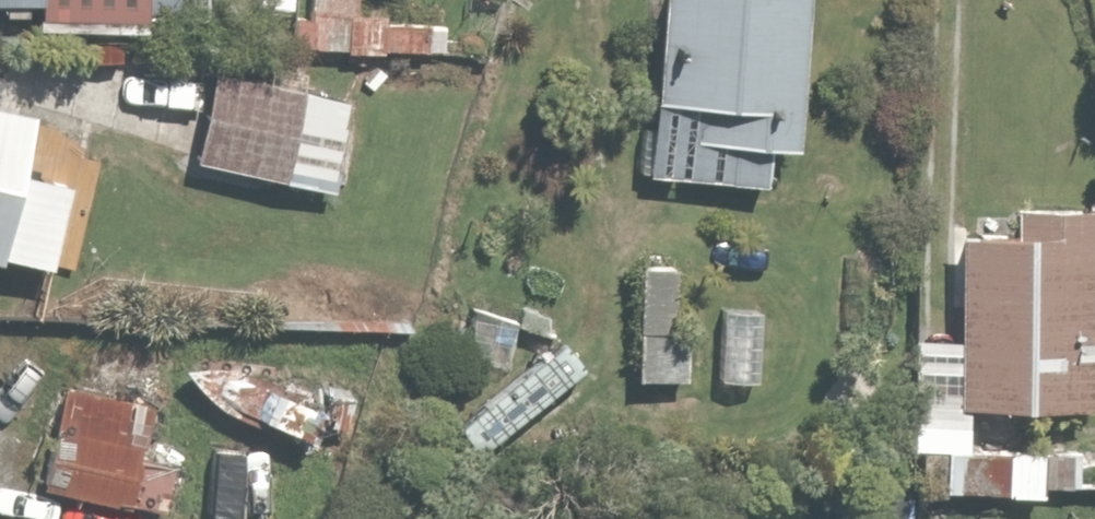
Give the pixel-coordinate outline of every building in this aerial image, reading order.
[(57,4),(56,29),(164,31),(164,0),(0,0),(0,3),(57,4)] [(310,41),(448,48),(449,17),(401,15),(402,0),(312,0),(310,41)] [(658,178),(748,185),(750,152),(815,157),(828,0),(672,0),(658,178)] [(320,84),(224,66),(198,202),(263,215),(271,175),(302,181),(320,84)] [(0,106),(0,256),(27,262),(29,250),(58,256),(74,180),(38,173),(49,116),(0,106)] [(973,229),(973,336),(927,336),(927,392),(968,392),(968,410),(1094,410),(1094,208),(1032,208),(1032,229),(973,229)] [(699,259),(650,259),(649,381),(698,382),(699,259)] [(476,297),(460,348),(554,377),(569,326),(476,297)] [(773,300),(727,299),(725,381),(770,382),(773,300)] [(154,399),(73,381),(50,486),(156,509),(170,441),(146,436),(154,399)] [(277,446),(212,444),(210,514),(275,516),(277,446)]
